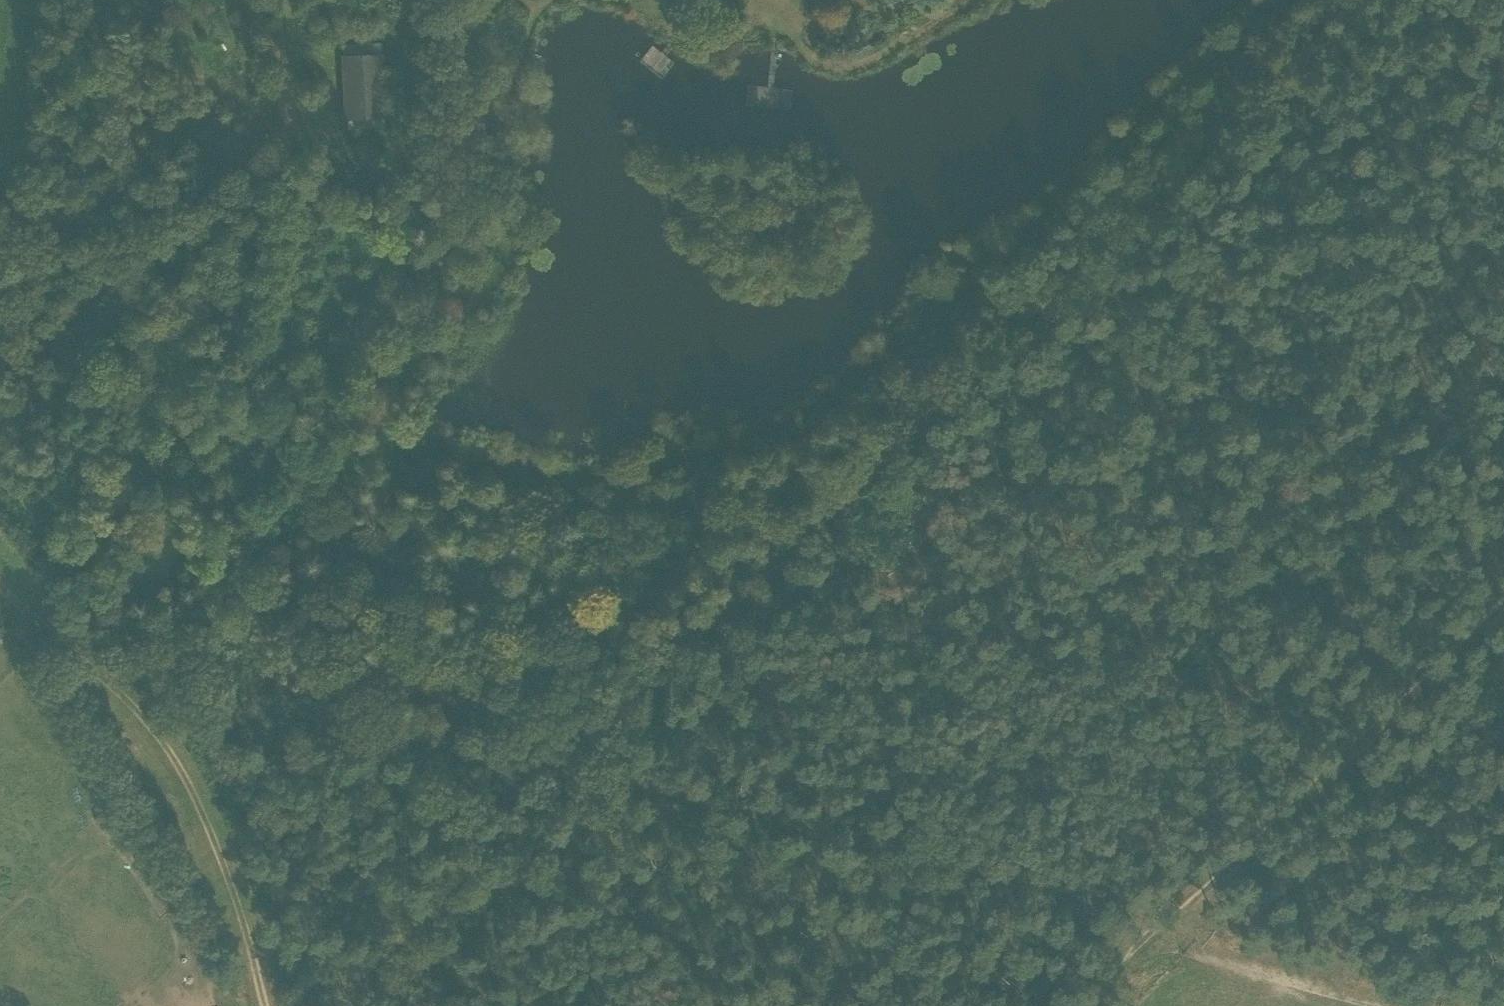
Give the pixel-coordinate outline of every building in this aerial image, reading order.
[(341,55),(344,119),(387,117),(384,53),(341,55)]
